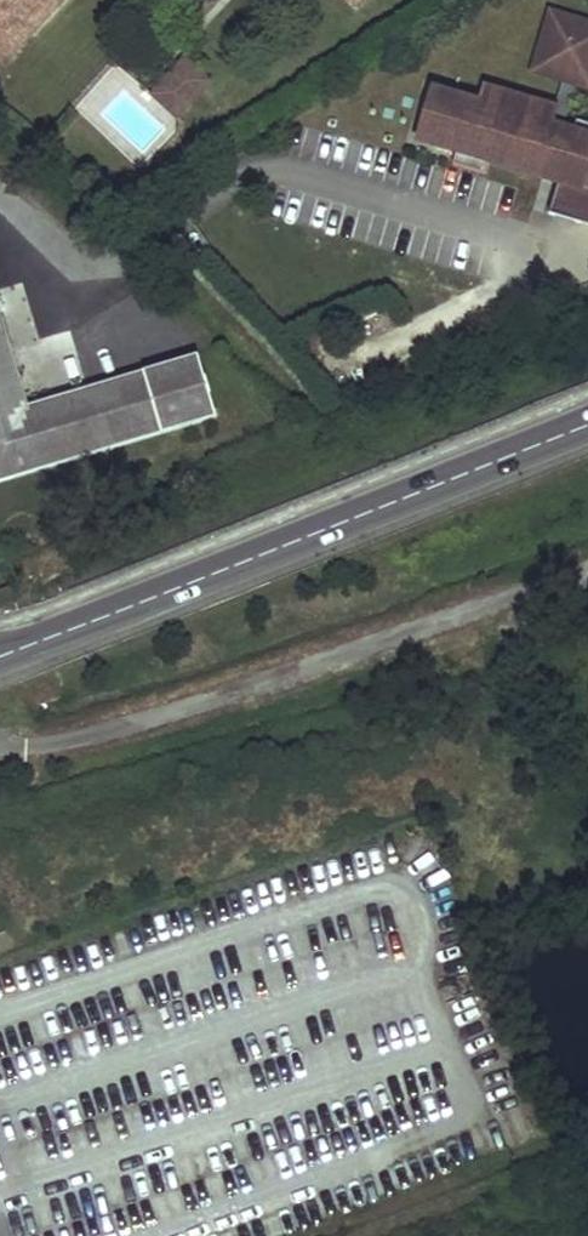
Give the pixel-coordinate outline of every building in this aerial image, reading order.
[(13,53),(61,0),(60,0),(0,0),(0,41),(13,53)] [(550,7),(533,65),(587,81),(587,18),(550,7)] [(0,41),(0,61),(3,63),(13,53),(0,41)] [(212,78),(186,55),(154,91),(179,114),(212,78)] [(433,85),(434,142),(457,149),(453,160),(487,170),(491,158),(537,171),(539,164),(561,170),(550,208),(587,219),(587,118),(577,115),(574,125),(552,119),(556,104),(485,83),(481,99),(433,85)] [(434,142),(433,85),(418,137),(434,142)] [(34,379),(0,265),(0,392),(34,379)] [(0,392),(0,477),(2,483),(230,412),(211,353),(42,404),(34,379),(0,392)]
